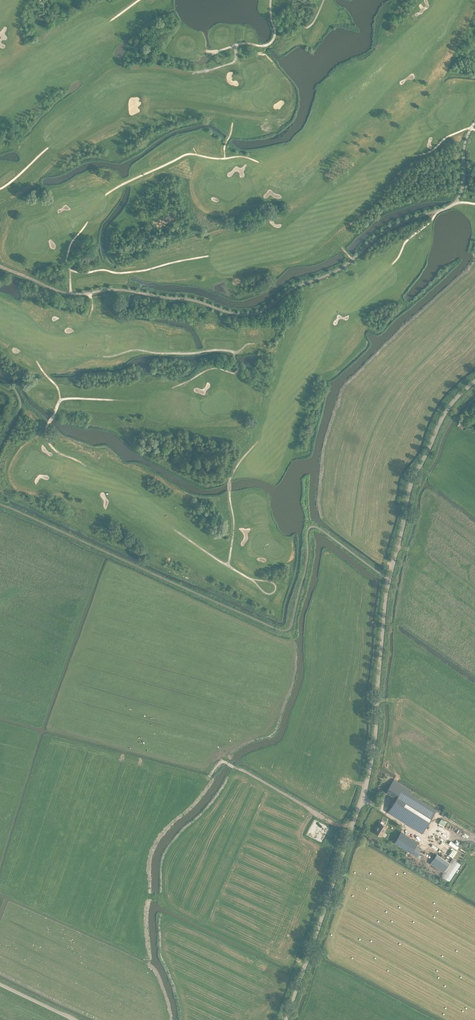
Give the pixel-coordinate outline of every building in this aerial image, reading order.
[(397,798),(389,810),(423,832),(436,811),(408,793),(410,790),(393,779),(385,790),(397,798)] [(439,823),(444,826),(447,821),(441,818),(439,823)] [(374,832),(381,836),(387,827),(379,822),(376,828),(374,832)] [(394,841),(415,855),(421,849),(415,845),(417,842),(400,831),(394,841)] [(430,862),(443,871),(449,862),(436,853),(430,862)] [(450,880),(461,863),(453,858),(442,875),(450,880)]
